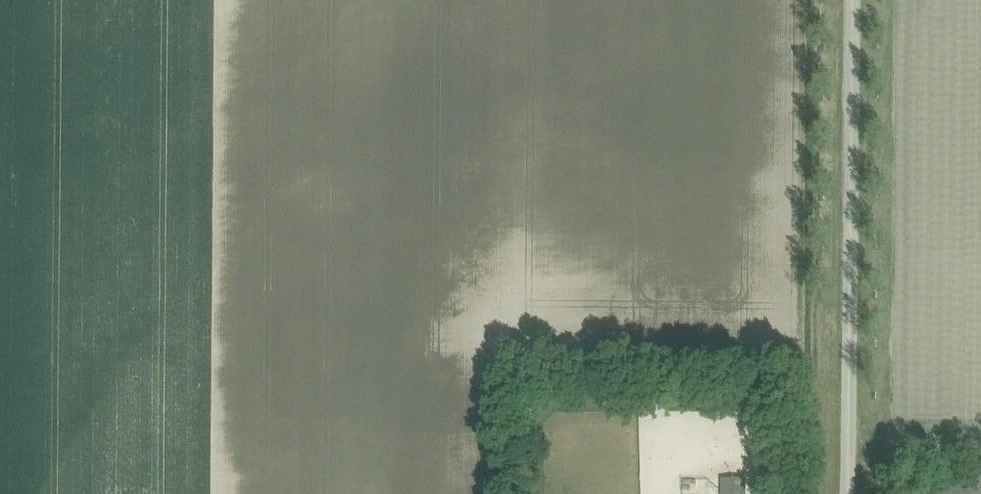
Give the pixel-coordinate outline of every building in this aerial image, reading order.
[(745,481),(730,480),(730,493),(745,493),(745,481)]
